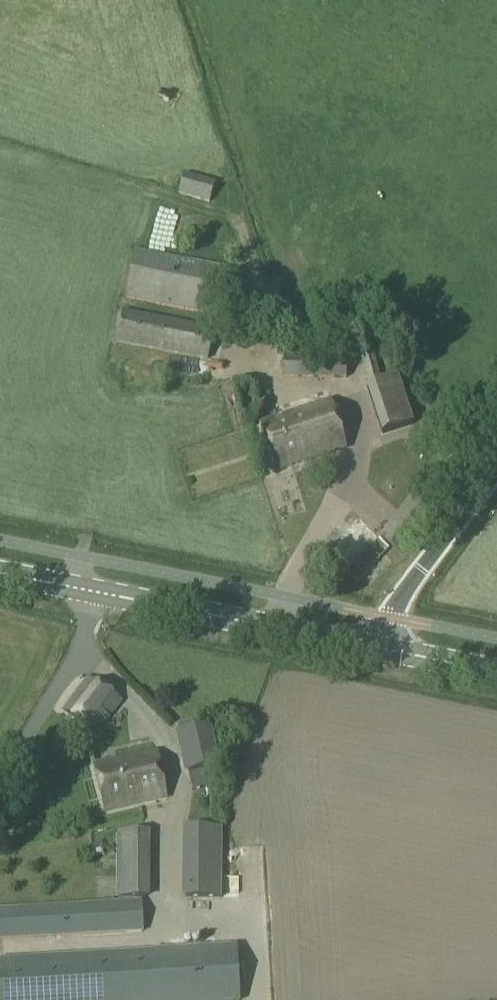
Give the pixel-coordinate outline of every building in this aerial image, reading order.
[(209,205),(215,185),(183,177),(178,196),(209,205)] [(216,317),(220,267),(134,250),(124,299),(216,317)] [(234,303),(228,339),(237,349),(250,350),(256,347),(263,305),(256,298),(246,297),(234,303)] [(208,361),(214,331),(124,314),(118,344),(208,361)] [(367,384),(380,380),(372,354),(358,357),(367,384)] [(282,361),(281,379),(347,379),(346,361),(282,361)] [(381,436),(414,426),(398,378),(366,389),(381,436)] [(275,472),(346,449),(331,403),(260,427),(275,472)] [(356,585),(390,550),(358,519),(325,554),(356,585)] [(96,736),(122,702),(88,676),(62,710),(96,736)] [(210,729),(175,737),(184,777),(219,769),(210,729)] [(100,813),(166,799),(156,753),(90,767),(100,813)] [(220,830),(185,830),(184,899),(219,899),(220,830)] [(114,898),(147,898),(147,832),(114,832),(114,898)] [(144,932),(142,901),(0,910),(0,941),(144,932)] [(236,947),(0,960),(0,997),(0,999),(239,999),(236,947)]
